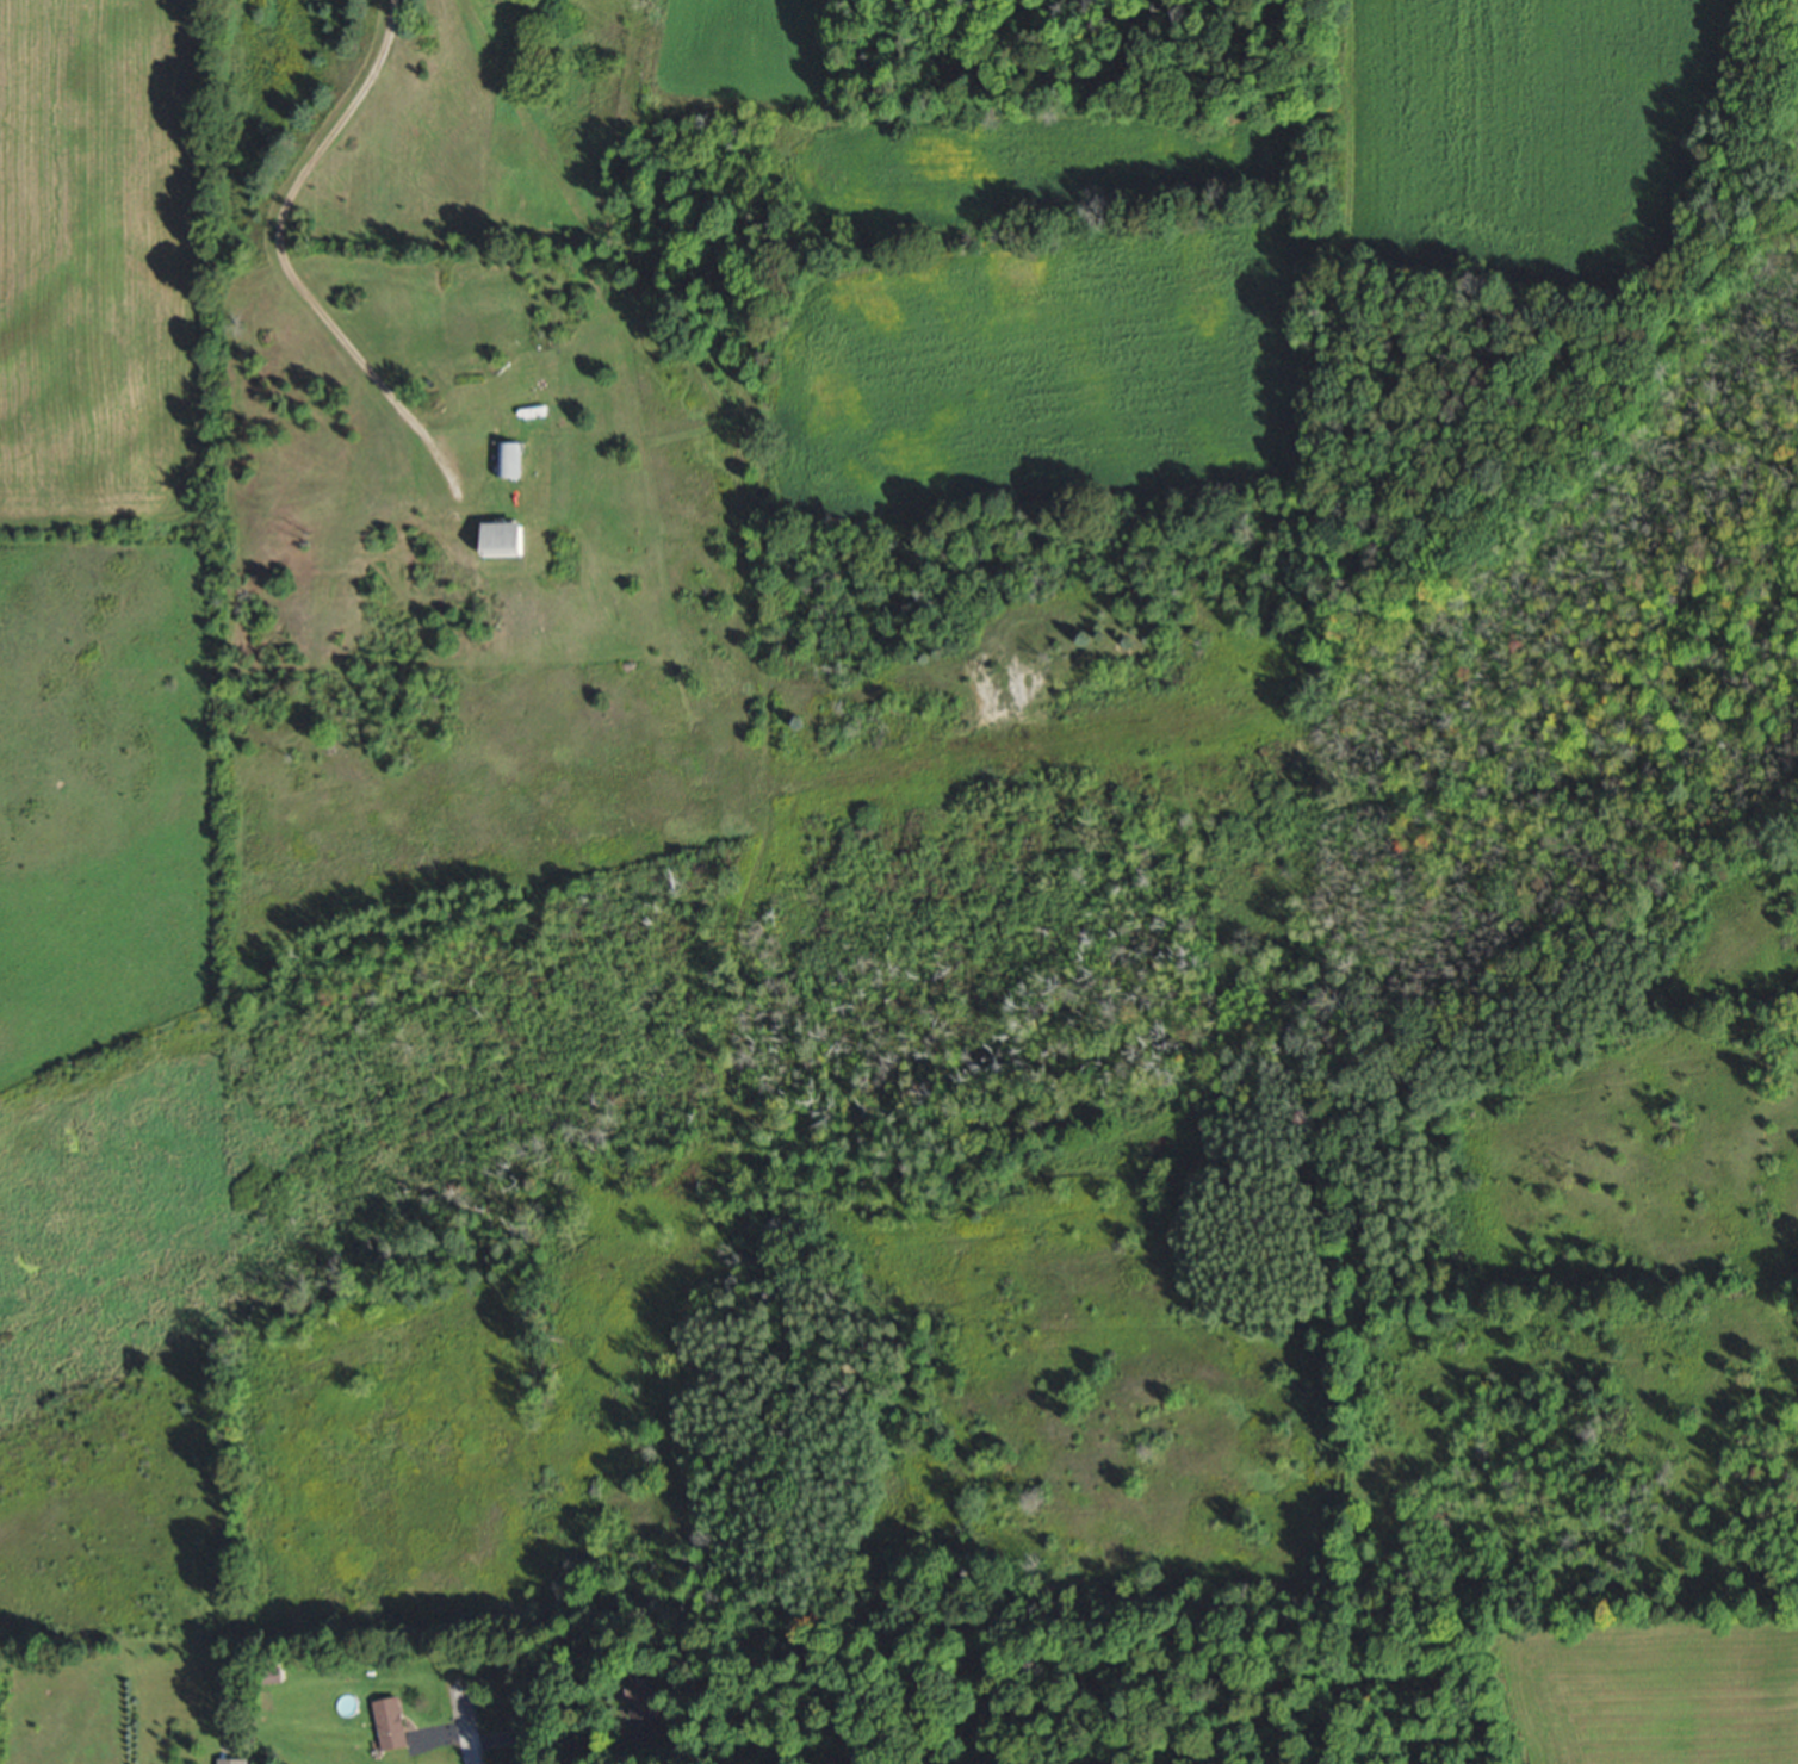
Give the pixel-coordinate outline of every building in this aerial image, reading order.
[(518,475),(518,440),(494,440),(494,475),(518,475)] [(482,553),(529,553),(529,521),(482,521),(482,553)] [(634,1715),(661,1715),(661,1676),(634,1676),(634,1715)] [(371,1700),(381,1750),(408,1745),(397,1695),(371,1700)]
